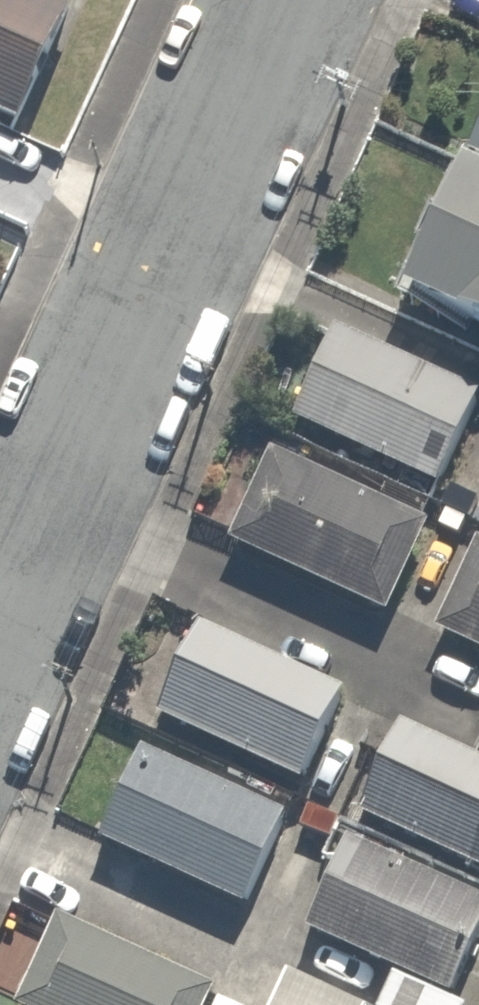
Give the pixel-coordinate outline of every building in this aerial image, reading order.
[(8,142),(74,11),(52,0),(0,0),(0,138),(8,142)] [(465,152),(478,158),(478,120),(465,152)] [(463,163),(400,299),(478,335),(478,171),(463,163)] [(478,399),(339,333),(297,423),(435,488),(478,399)] [(264,453),(222,546),(376,617),(419,525),(264,453)] [(430,633),(478,653),(478,555),(465,549),(430,633)] [(197,625),(152,720),(287,785),(333,691),(197,625)] [(351,819),(478,883),(478,766),(398,725),(351,819)] [(132,750),(91,842),(232,906),(274,814),(132,750)] [(298,939),(389,982),(378,1004),(477,1004),(478,1001),(478,989),(464,982),(478,951),(478,901),(346,838),(298,939)] [(14,1004),(192,1004),(202,982),(57,914),(14,1004)] [(281,973),(266,1004),(348,1004),(281,973)]
